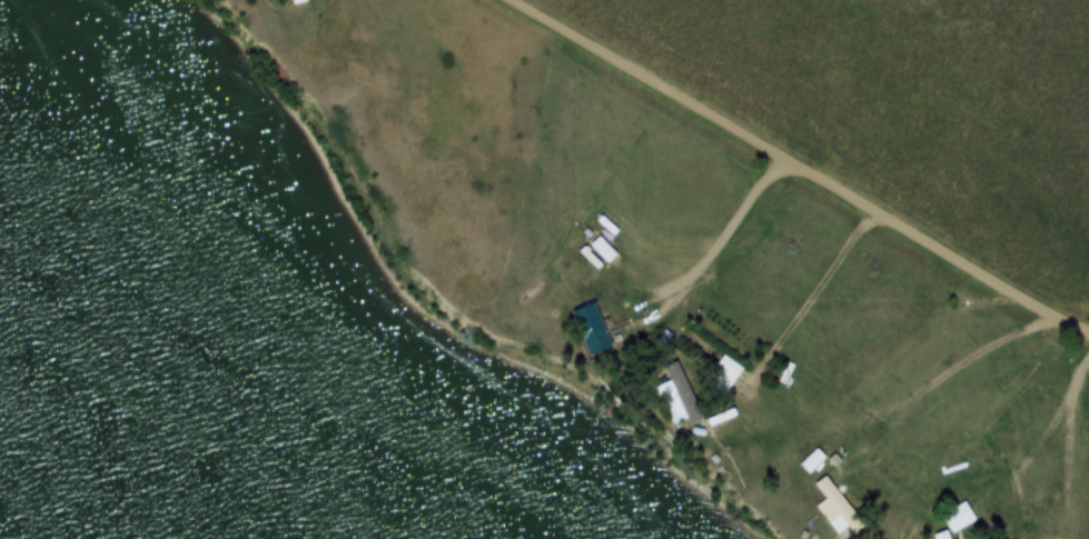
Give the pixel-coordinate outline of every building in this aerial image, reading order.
[(590,245),(607,264),(616,256),(599,237),(590,245)] [(572,313),(589,357),(612,348),(594,303),(572,313)] [(724,393),(743,371),(726,356),(706,377),(724,393)] [(691,425),(701,420),(678,362),(664,368),(670,382),(656,387),(672,425),(688,419),(691,425)] [(799,466),(809,474),(825,458),(816,449),(799,466)] [(816,508),(838,536),(857,521),(822,477),(813,484),(826,500),(816,508)] [(952,535),(976,522),(965,503),(941,516),(952,535)]
